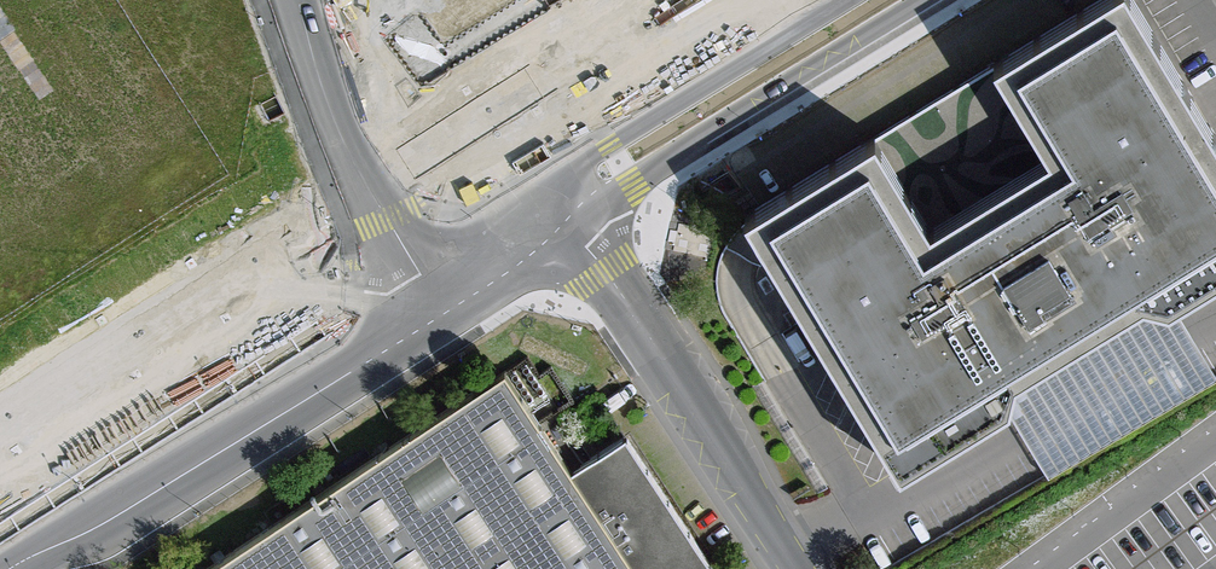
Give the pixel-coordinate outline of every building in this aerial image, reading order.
[(1134,0),(1107,0),(990,71),(1053,174),(935,246),(872,143),(750,217),(904,469),(1005,408),(1017,376),(1144,299),(1173,306),(1215,280),(1215,135),(1134,0)] [(892,121),(906,143),(915,137),(920,146),(954,126),(964,141),(1000,120),(971,73),(892,121)] [(1005,408),(1021,435),(1046,478),(1215,378),(1215,374),(1190,333),(1173,306),(1144,299),(1017,376),(1005,408)] [(629,433),(575,472),(505,371),(208,568),(717,568),(629,433)] [(1215,562),(1215,545),(1203,522),(1175,538),(1168,526),(1154,534),(1150,528),(1081,567),(1083,568),(1203,568),(1215,562)]
